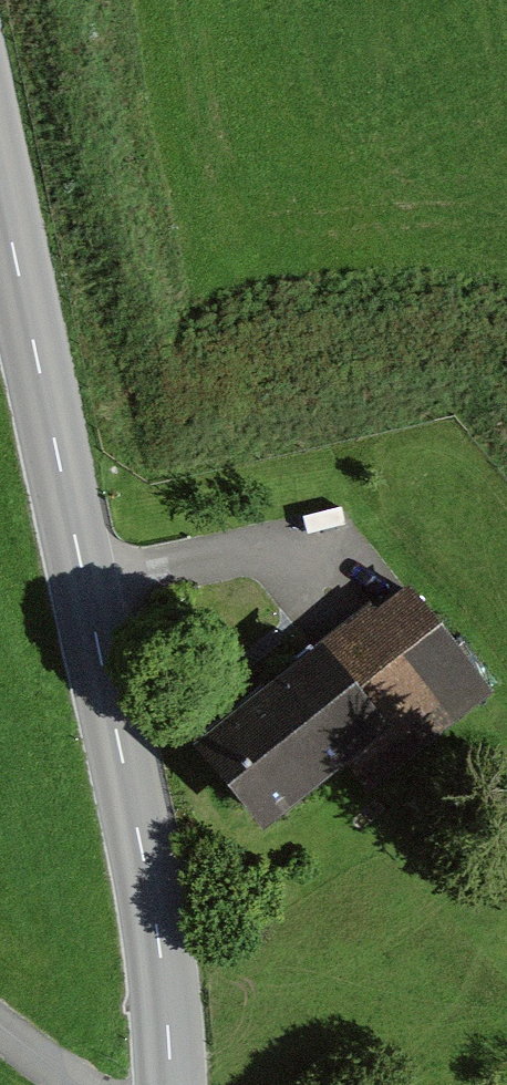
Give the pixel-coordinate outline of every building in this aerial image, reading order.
[(356,780),(473,690),(395,589),(360,616),(348,601),(162,745),(221,822),(326,741),(356,780)]
